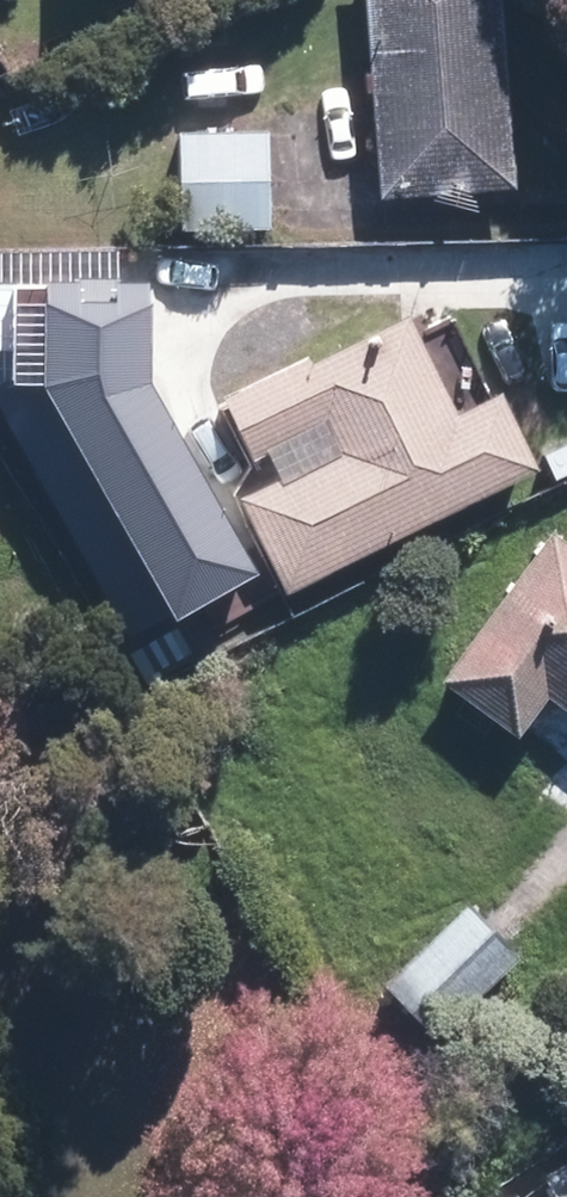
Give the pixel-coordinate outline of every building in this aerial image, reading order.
[(520,183),(506,0),(369,0),(384,194),(520,183)] [(266,238),(265,132),(174,134),(175,238),(266,238)] [(301,334),(299,252),(262,253),(262,241),(0,247),(0,357),(1,359),(87,334),(85,330),(113,329),(113,338),(301,334)] [(281,592),(534,467),(496,390),(454,411),(405,311),(307,359),(306,354),(219,396),(249,459),(319,424),(330,448),(233,494),(281,592)] [(62,443),(15,357),(0,366),(0,424),(23,465),(62,443)] [(438,676),(515,732),(544,692),(566,708),(566,542),(547,527),(438,676)] [(206,633),(186,590),(121,620),(142,663),(206,633)] [(432,1032),(517,952),(464,897),(380,976),(432,1032)] [(549,1180),(558,1196),(566,1196),(566,1170),(549,1180)]
